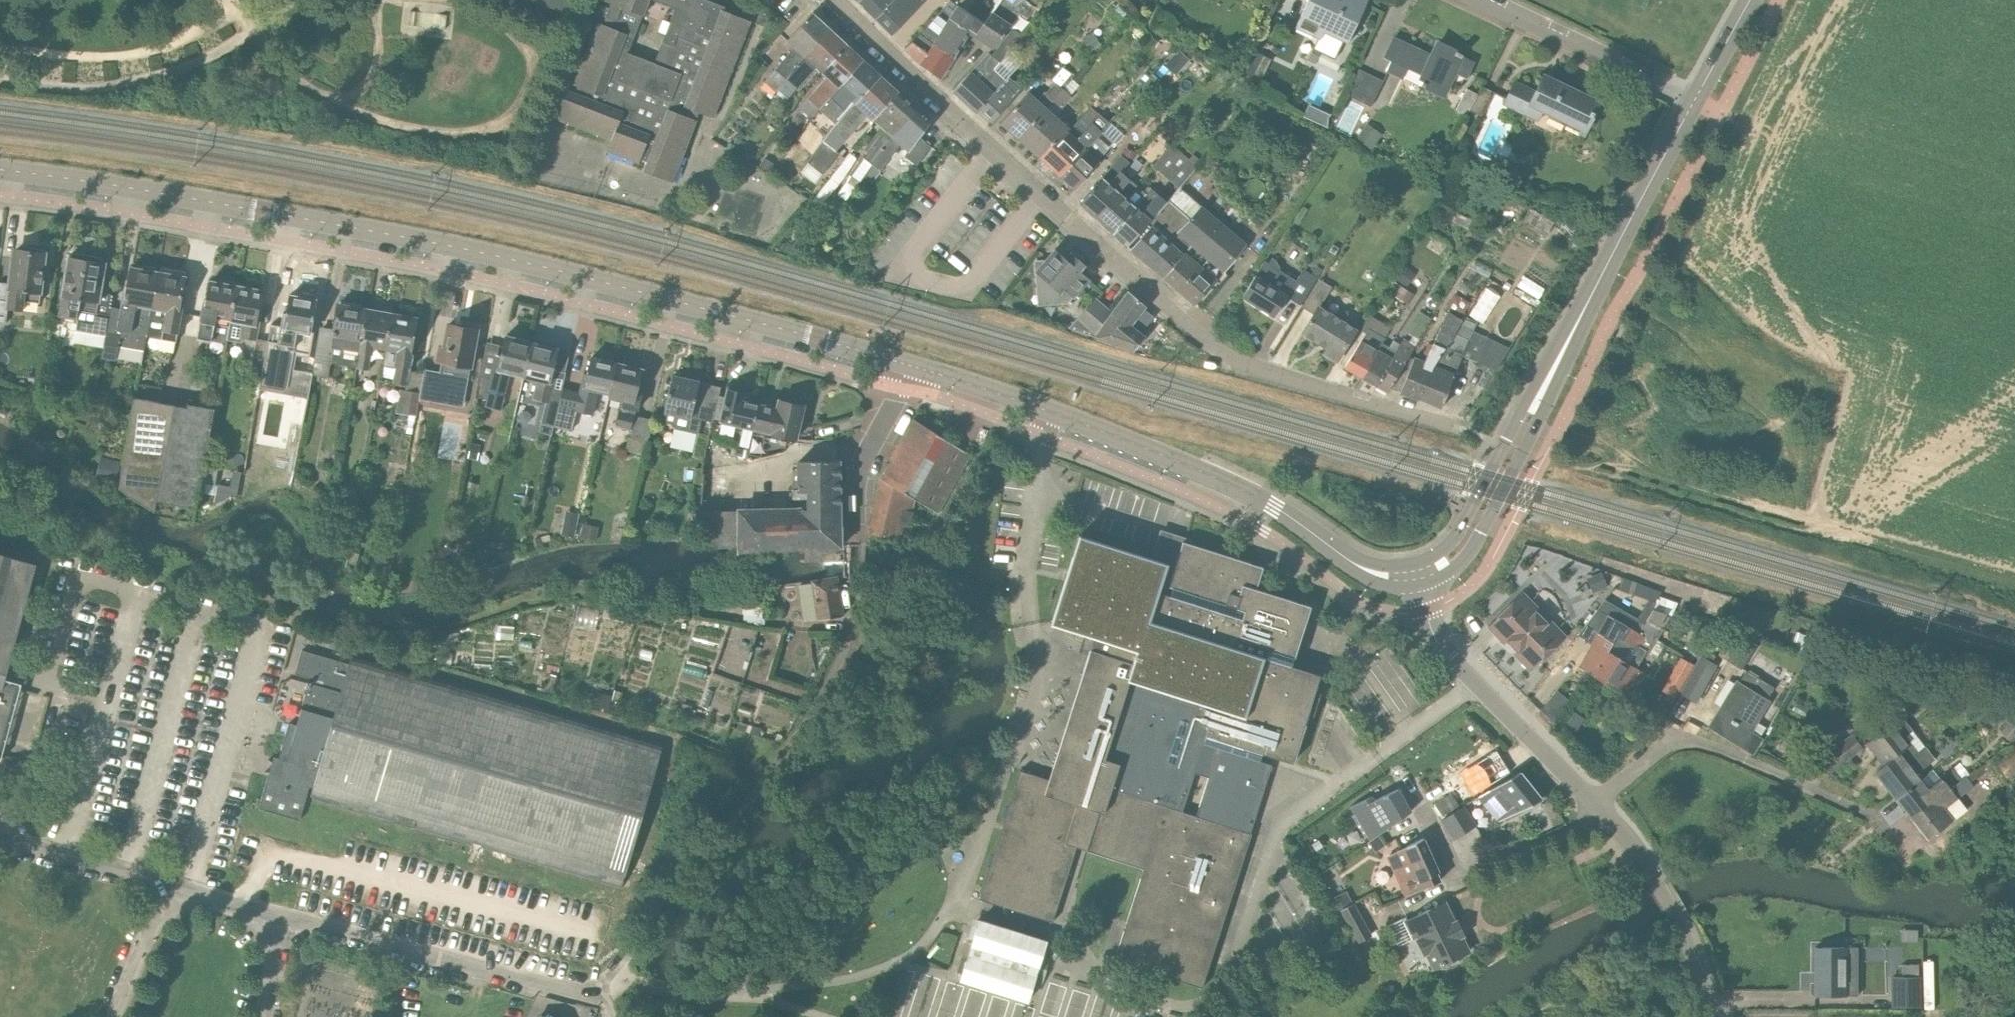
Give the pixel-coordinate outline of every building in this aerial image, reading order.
[(569,0),(535,0),(565,12),(569,0)] [(724,10),(723,10),(725,7),(708,0),(652,0),(675,9),(654,62),(628,52),(650,0),(605,0),(605,1),(611,3),(603,24),(598,22),(574,85),(578,86),(576,92),(562,87),(551,117),(611,140),(607,151),(645,166),(643,171),(673,182),(697,120),(697,119),(699,112),(714,118),(751,21),(724,11),(724,10)] [(874,19),(891,0),(860,0),(858,2),(874,19)] [(893,34),(926,0),(891,0),(874,19),(891,36),(893,34)] [(955,57),(934,45),(950,19),(958,6),(950,0),(904,49),(920,65),(940,78),(955,57)] [(1035,7),(1027,0),(1000,0),(984,23),(958,6),(950,19),(971,31),(969,33),(993,49),(1020,13),(1027,18),(1035,7)] [(1368,0),(1309,0),(1296,29),(1321,40),(1324,33),(1347,43),(1368,0)] [(777,92),(787,78),(830,29),(812,13),(787,41),(794,48),(764,81),(777,92)] [(955,57),(969,33),(971,31),(950,19),(934,45),(955,57)] [(1013,28),(992,56),(1000,62),(1009,50),(1022,34),(1013,28)] [(826,77),(849,46),(830,29),(787,78),(798,88),(817,68),(826,77)] [(1086,53),(1098,47),(1091,34),(1079,40),(1086,53)] [(1435,57),(1395,39),(1385,58),(1390,61),(1386,71),(1403,80),(1404,77),(1424,86),(1423,88),(1445,98),(1453,81),(1461,85),(1464,78),(1465,78),(1473,62),(1462,57),(1464,53),(1442,42),(1435,57)] [(817,120),(828,104),(866,62),(849,46),(826,77),(807,98),(808,99),(800,108),(810,117),(812,115),(817,120)] [(992,71),(1000,62),(992,56),(989,53),(953,91),(977,113),(991,98),(1004,109),(1024,85),(1012,74),(1004,82),(992,71)] [(1174,78),(1187,62),(1178,54),(1165,70),(1174,78)] [(836,130),(881,76),(866,62),(828,104),(817,120),(823,125),(829,119),(836,124),(823,140),(814,154),(806,148),(781,182),(789,188),(808,162),(810,164),(836,130)] [(1255,83),(1260,70),(1248,64),(1242,77),(1255,83)] [(1351,92),(1373,102),(1385,78),(1363,67),(1351,92)] [(1599,101),(1544,75),(1536,92),(1515,83),(1505,105),(1538,121),(1543,112),(1580,130),(1578,134),(1583,136),(1599,101)] [(876,123),(901,94),(898,92),(899,91),(881,76),(836,130),(810,164),(823,174),(839,152),(836,150),(867,115),(876,123)] [(1055,100),(1064,89),(1055,82),(1039,100),(1028,91),(1003,122),(1020,138),(1047,108),(1055,100)] [(1482,117),(1494,92),(1482,85),(1476,98),(1470,110),(1482,117)] [(1064,89),(1055,100),(1063,107),(1072,97),(1064,89)] [(1465,120),(1470,110),(1476,98),(1465,92),(1454,114),(1465,120)] [(858,175),(915,107),(901,94),(876,123),(884,130),(864,157),(863,156),(853,171),(858,175)] [(1114,114),(1104,105),(1098,112),(1094,109),(1083,121),(1078,117),(1069,128),(1067,131),(1042,159),(1059,175),(1082,151),(1087,141),(1114,114)] [(931,146),(920,136),(931,121),(915,107),(858,175),(862,179),(872,183),(900,144),(908,152),(905,156),(917,166),(931,146)] [(1321,123),(1325,114),(1308,107),(1304,114),(1321,123)] [(1069,128),(1056,115),(1047,108),(1020,138),(1042,159),(1067,131),(1069,128)] [(1075,190),(1096,167),(1094,165),(1112,145),(1099,132),(1111,119),(1115,115),(1114,114),(1087,141),(1082,151),(1059,175),(1075,190)] [(1371,152),(1381,137),(1367,127),(1356,141),(1371,152)] [(1168,139),(1163,145),(1164,147),(1164,154),(1173,144),(1168,139)] [(821,207),(858,161),(850,155),(814,200),(821,207)] [(1132,177),(1143,165),(1136,160),(1126,172),(1132,177)] [(1096,219),(1128,181),(1119,173),(1121,171),(1120,170),(1110,183),(1103,177),(1079,204),(1096,219)] [(1113,234),(1147,193),(1121,171),(1119,173),(1128,181),(1096,219),(1113,234)] [(1127,246),(1167,201),(1158,193),(1151,188),(1147,193),(1113,234),(1127,246)] [(1303,207),(1293,222),(1298,226),(1308,210),(1303,207)] [(1547,236),(1554,222),(1531,208),(1523,223),(1547,236)] [(1221,276),(1225,271),(1244,246),(1199,210),(1175,239),(1221,276)] [(1164,278),(1181,259),(1148,230),(1131,249),(1164,278)] [(6,323),(7,309),(24,311),(25,301),(26,292),(40,294),(46,249),(28,248),(28,252),(16,250),(14,263),(12,263),(10,284),(0,283),(0,323),(6,323)] [(1062,255),(1055,249),(1043,263),(1037,264),(1038,271),(1040,295),(1055,294),(1055,301),(1056,304),(1068,304),(1073,298),(1089,279),(1080,271),(1085,265),(1080,261),(1074,255),(1069,255),(1066,259),(1062,255)] [(68,274),(59,315),(78,319),(76,328),(107,334),(110,314),(97,312),(98,303),(97,303),(104,264),(101,264),(102,262),(72,257),(70,274),(68,274)] [(1178,292),(1197,271),(1181,258),(1181,259),(1164,278),(1178,292)] [(1299,283),(1265,260),(1243,296),(1275,317),(1287,297),(1301,305),(1318,278),(1307,271),(1299,283)] [(158,272),(158,268),(144,266),(144,270),(131,268),(126,296),(123,296),(120,309),(111,307),(110,314),(107,334),(103,358),(116,360),(119,346),(144,350),(147,334),(148,334),(151,318),(159,273),(158,272)] [(186,277),(186,273),(162,268),(161,273),(159,273),(151,318),(164,320),(163,330),(164,330),(162,339),(177,342),(178,334),(186,277)] [(1194,306),(1197,302),(1213,285),(1197,271),(1178,292),(1194,306)] [(1332,282),(1322,276),(1321,279),(1320,279),(1302,307),(1314,314),(1302,333),(1327,348),(1323,354),(1336,362),(1357,328),(1321,306),(1333,286),(1330,285),(1332,282)] [(229,330),(238,283),(221,280),(220,283),(211,281),(206,304),(203,303),(197,339),(212,341),(214,328),(229,330)] [(242,337),(256,340),(257,341),(257,340),(261,321),(257,320),(262,291),(253,289),(253,286),(238,283),(229,330),(227,339),(242,342),(242,337)] [(1409,304),(1415,294),(1401,285),(1395,295),(1409,304)] [(1474,315),(1486,322),(1501,293),(1489,287),(1474,315)] [(1115,310),(1112,314),(1095,337),(1132,350),(1143,337),(1140,334),(1154,317),(1143,308),(1145,306),(1129,292),(1115,310)] [(262,377),(260,386),(283,390),(284,390),(285,390),(286,389),(287,389),(287,388),(288,387),(288,386),(291,371),(294,351),(310,353),(313,335),(311,335),(318,297),(302,294),(301,298),(290,296),(287,314),(282,313),(276,343),(268,342),(262,377)] [(1069,328),(1095,337),(1112,314),(1103,306),(1094,298),(1093,300),(1082,312),(1072,324),(1069,328)] [(328,377),(333,347),(360,351),(367,310),(358,308),(358,306),(338,303),(338,305),(336,304),(332,329),(320,327),(312,375),(328,377)] [(388,313),(387,310),(378,309),(376,311),(367,310),(360,351),(357,367),(364,368),(369,369),(373,347),(386,350),(392,314),(388,313)] [(1419,311),(1406,332),(1418,339),(1430,318),(1419,311)] [(386,350),(383,365),(396,368),(393,382),(408,385),(419,319),(393,314),(386,350)] [(1419,400),(1463,325),(1447,317),(1441,326),(1425,361),(1414,356),(1404,381),(1397,378),(1391,389),(1419,400)] [(420,392),(419,400),(431,402),(434,384),(463,390),(466,390),(476,328),(473,328),(473,325),(461,323),(461,326),(448,323),(443,347),(438,346),(435,362),(441,363),(440,372),(424,370),(420,392)] [(1487,337),(1463,325),(1419,400),(1441,409),(1462,356),(1475,361),(1475,362),(1496,371),(1511,348),(1487,337)] [(1345,368),(1363,378),(1382,345),(1385,346),(1385,345),(1382,343),(1385,338),(1385,337),(1381,335),(1369,328),(1345,368)] [(483,365),(477,398),(488,400),(491,389),(506,393),(511,374),(524,378),(532,342),(529,341),(529,339),(519,336),(519,339),(506,335),(501,356),(496,354),(493,367),(483,365)] [(1397,378),(1414,346),(1403,338),(1396,351),(1390,348),(1389,349),(1395,352),(1389,366),(1377,386),(1388,392),(1390,388),(1391,389),(1397,378)] [(250,374),(261,377),(268,342),(257,340),(257,341),(256,340),(250,374)] [(532,342),(524,378),(536,381),(533,399),(538,400),(549,403),(544,421),(554,423),(560,401),(564,384),(567,373),(553,370),(558,349),(545,346),(546,343),(536,341),(535,343),(532,342)] [(1385,346),(1382,345),(1363,378),(1377,385),(1377,386),(1389,366),(1395,352),(1389,349),(1390,348),(1385,345),(1385,346)] [(560,401),(554,423),(573,428),(576,411),(582,412),(593,415),(599,392),(609,395),(610,395),(618,363),(614,362),(613,359),(607,358),(605,360),(591,357),(585,379),(582,378),(580,388),(564,384),(560,401)] [(630,366),(629,363),(623,362),(621,364),(618,363),(610,395),(609,398),(620,401),(615,426),(631,430),(629,437),(649,442),(654,420),(635,415),(636,410),(639,411),(642,394),(637,393),(643,369),(630,366)] [(673,375),(664,413),(666,414),(665,422),(674,424),(673,427),(698,433),(701,419),(714,421),(721,387),(700,382),(700,381),(698,381),(699,378),(686,375),(686,378),(673,375)] [(742,392),(742,389),(732,387),(731,390),(728,389),(721,422),(722,423),(755,430),(760,405),(743,401),(745,393),(742,392)] [(400,389),(396,413),(416,416),(419,400),(420,392),(400,389)] [(155,511),(157,500),(172,405),(136,399),(120,487),(137,499),(137,500),(155,511)] [(760,405),(755,430),(796,440),(804,406),(779,400),(778,409),(760,405)] [(197,508),(214,411),(172,405),(157,500),(197,508)] [(936,513),(969,453),(914,418),(882,478),(869,535),(906,543),(916,499),(936,513)] [(841,549),(840,506),(840,462),(799,463),(799,492),(807,492),(807,507),(758,507),(758,496),(736,496),(736,510),(701,511),(700,542),(700,543),(708,544),(708,545),(712,545),(712,546),(717,546),(718,548),(728,548),(732,550),(738,550),(738,552),(805,550),(841,549)] [(577,534),(581,510),(568,508),(563,531),(577,534)] [(1154,552),(1152,558),(1080,535),(1052,625),(1099,639),(1061,762),(1057,774),(1055,780),(1020,769),(979,897),(1051,920),(1075,846),(1081,848),(1087,850),(1144,868),(1115,959),(1203,988),(1252,833),(1251,833),(1272,765),(1260,761),(1261,757),(1263,753),(1293,763),(1321,675),(1292,666),(1235,648),(1244,619),(1166,594),(1176,566),(1185,537),(1172,533),(1161,529),(1154,552)] [(1255,592),(1262,572),(1264,567),(1259,566),(1251,563),(1191,544),(1193,539),(1185,537),(1176,566),(1166,594),(1244,619),(1235,648),(1292,666),(1302,636),(1299,634),(1303,621),(1306,622),(1311,606),(1295,601),(1294,605),(1259,594),(1255,592)] [(5,732),(8,719),(16,690),(17,688),(17,687),(5,684),(9,669),(13,655),(32,583),(37,565),(13,558),(13,556),(0,553),(0,749),(5,732)] [(837,576),(812,581),(818,619),(842,615),(837,576)] [(1659,602),(1662,591),(1623,576),(1619,588),(1659,602)] [(1566,637),(1523,593),(1488,626),(1500,638),(1503,635),(1523,656),(1520,659),(1532,671),(1566,637)] [(1608,651),(1609,651),(1614,642),(1613,642),(1618,636),(1624,640),(1623,643),(1639,652),(1642,649),(1656,658),(1664,645),(1681,656),(1687,644),(1690,646),(1702,624),(1684,614),(1681,619),(1668,612),(1667,614),(1654,610),(1646,623),(1635,616),(1630,627),(1611,616),(1617,607),(1606,602),(1594,616),(1580,635),(1594,643),(1581,667),(1595,676),(1601,667),(1598,666),(1608,651)] [(1756,645),(1743,637),(1729,661),(1742,669),(1756,645)] [(265,778),(257,807),(303,821),(310,796),(621,886),(664,741),(353,651),(349,663),(334,659),(302,650),(295,673),(311,678),(310,682),(309,682),(297,726),(287,723),(276,758),(271,757),(265,778)] [(1645,674),(1609,651),(1608,651),(1598,666),(1601,667),(1595,676),(1594,677),(1630,699),(1645,674)] [(1697,701),(1719,665),(1701,655),(1680,692),(1697,701)] [(1675,667),(1689,675),(1694,665),(1681,658),(1675,667)] [(1773,689),(1745,673),(1739,682),(1739,681),(1711,727),(1741,746),(1745,741),(1756,748),(1762,737),(1765,732),(1755,726),(1771,701),(1767,699),(1773,689)] [(1557,691),(1541,710),(1555,722),(1571,703),(1557,691)] [(1981,726),(1992,715),(1980,702),(1969,712),(1981,726)] [(1992,720),(1999,726),(2009,716),(2001,709),(1992,720)] [(1901,805),(1927,784),(1922,778),(1933,769),(1906,736),(1914,729),(1903,715),(1867,743),(1884,765),(1876,772),(1901,805)] [(2011,722),(2002,732),(2013,742),(2014,739),(2014,725),(2011,722)] [(1831,774),(1863,747),(1853,733),(1820,758),(1831,774)] [(1939,751),(1945,758),(1963,743),(1957,736),(1939,751)] [(2014,776),(2014,747),(1996,763),(1997,765),(2009,780),(2014,776)] [(1476,769),(1492,784),(1507,774),(1492,757),(1476,769)] [(1916,824),(1970,782),(1957,765),(1941,777),(1942,778),(1929,787),(1927,784),(1901,805),(1916,824)] [(1510,816),(1542,799),(1520,771),(1489,790),(1484,795),(1503,819),(1510,816)] [(1928,839),(1954,819),(1968,810),(1959,798),(1975,787),(1970,782),(1916,824),(1928,839)] [(1413,810),(1400,788),(1366,805),(1365,804),(1359,807),(1364,818),(1360,820),(1371,839),(1386,829),(1413,810)] [(1442,817),(1460,806),(1451,793),(1435,804),(1442,817)] [(1453,840),(1477,825),(1465,805),(1442,819),(1453,840)] [(1407,895),(1435,883),(1432,876),(1440,871),(1425,838),(1406,847),(1417,871),(1400,879),(1407,895)] [(1340,907),(1355,899),(1349,889),(1335,897),(1340,907)] [(1464,958),(1440,900),(1395,917),(1396,920),(1382,926),(1391,948),(1404,943),(1419,976),(1464,958)] [(1359,943),(1373,935),(1355,902),(1340,910),(1359,943)] [(958,979),(1027,1000),(1046,940),(977,919),(958,979)] [(1846,995),(1846,948),(1815,947),(1815,964),(1819,964),(1819,995),(1846,995)] [(1919,965),(1902,965),(1902,977),(1919,977),(1919,965)] [(1920,1007),(1919,977),(1902,977),(1893,977),(1893,1007),(1920,1007)]
